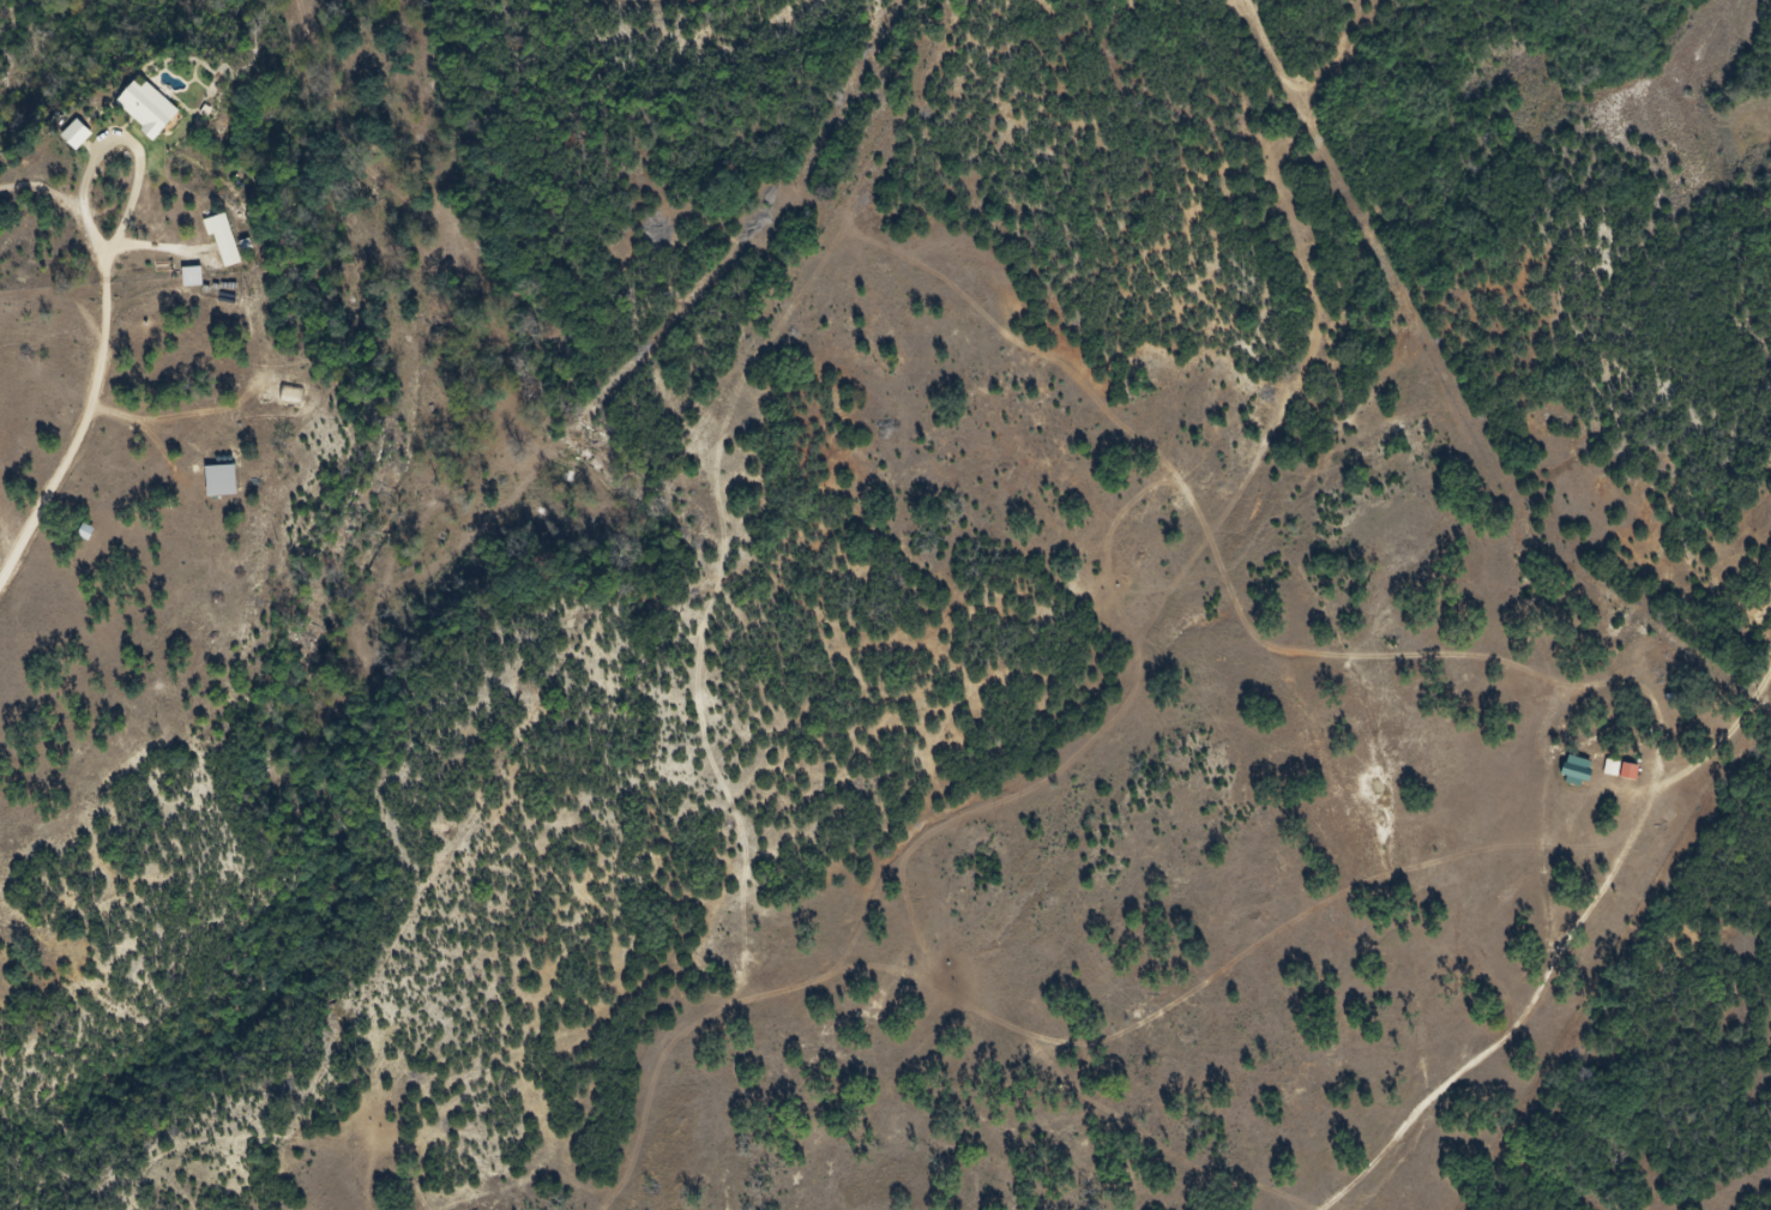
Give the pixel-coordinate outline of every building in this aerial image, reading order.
[(144,146),(169,119),(127,81),(102,107),(144,146)] [(50,141),(64,157),(81,141),(68,126),(50,141)] [(209,275),(227,271),(217,221),(198,224),(209,275)] [(171,274),(171,294),(190,294),(190,274),(171,274)] [(225,503),(225,472),(194,472),(194,503),(225,503)] [(1626,773),(1610,771),(1608,786),(1624,788),(1626,773)]
